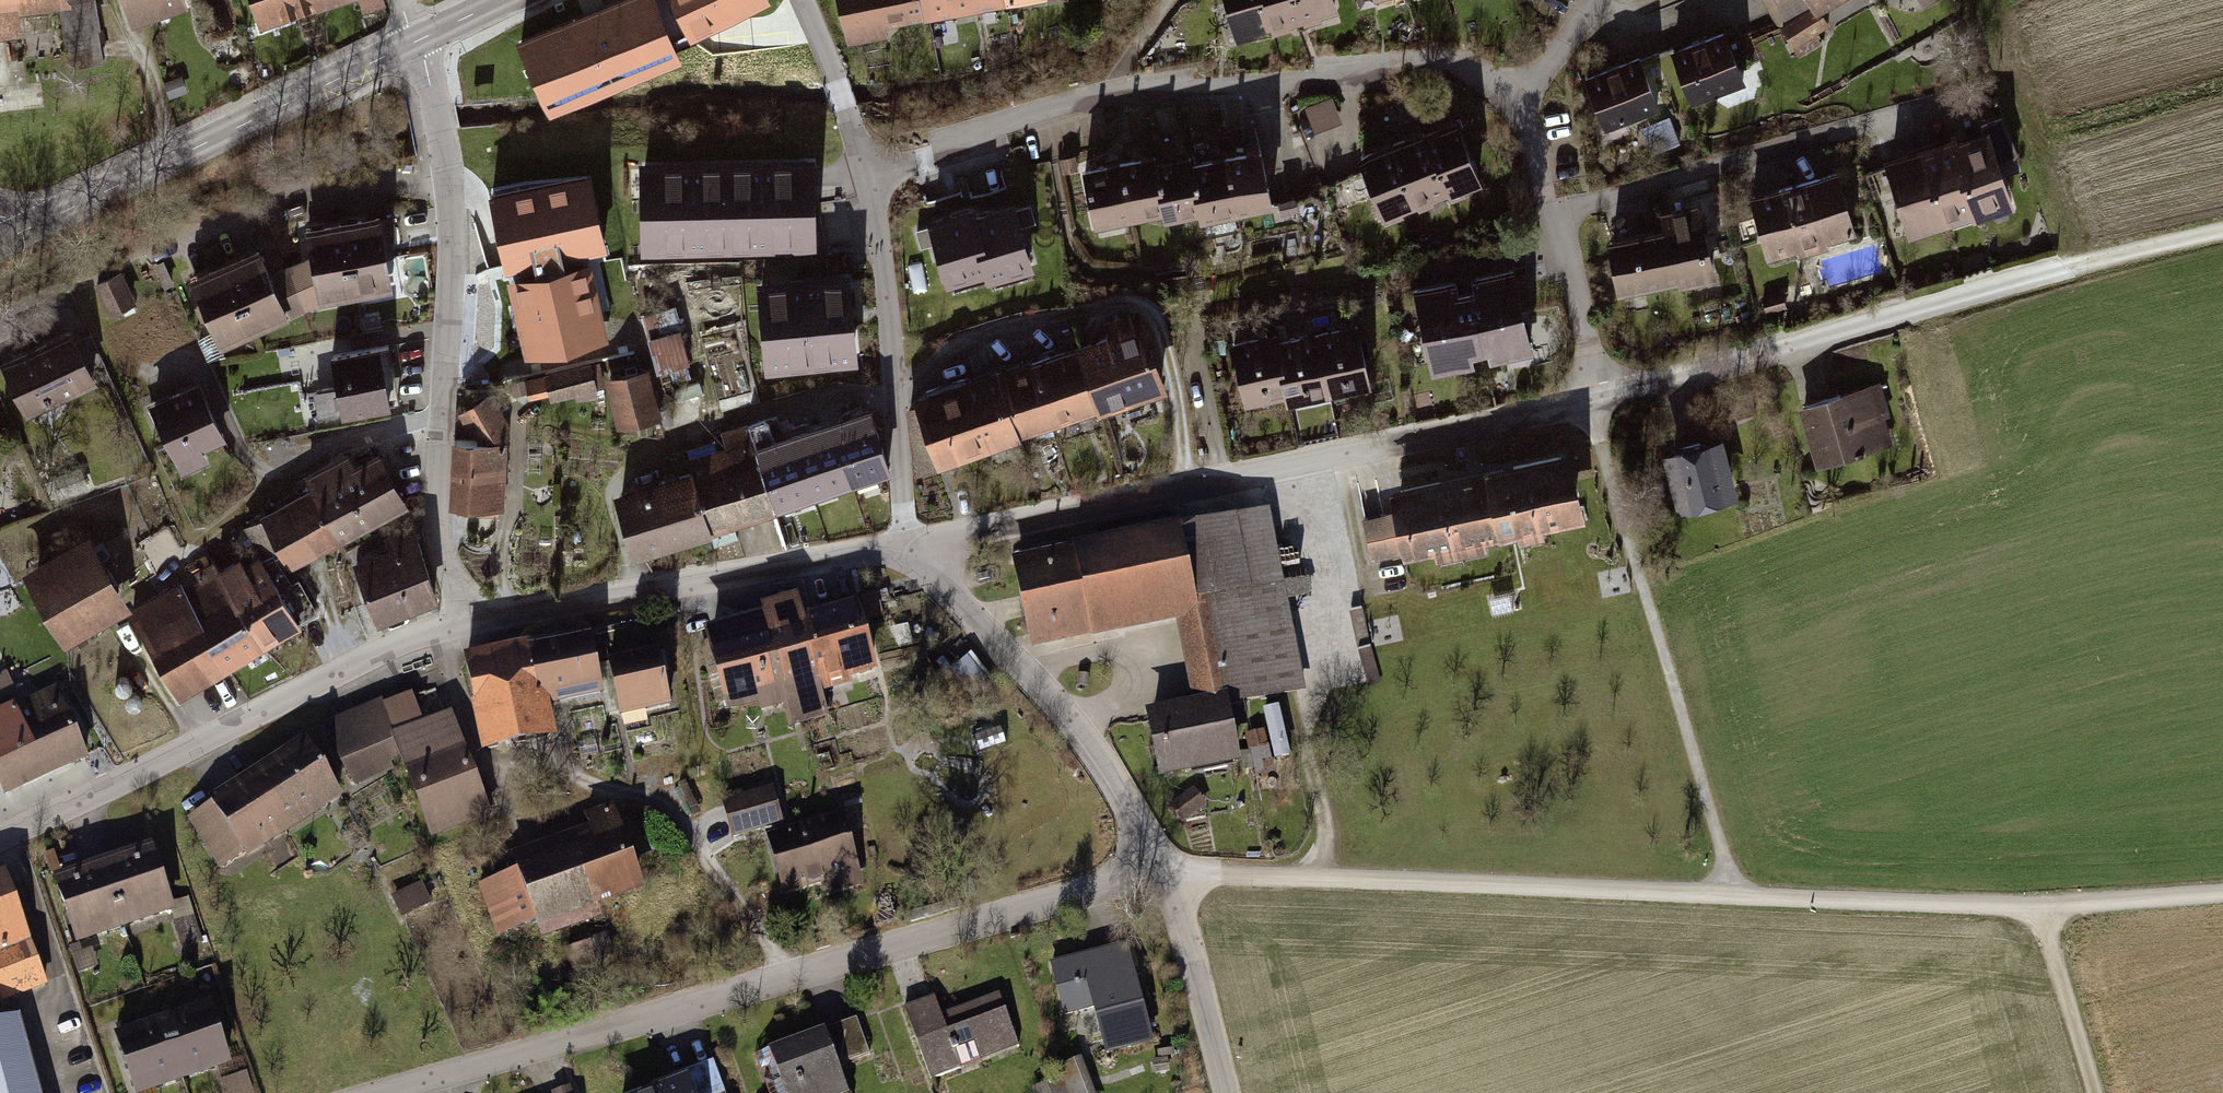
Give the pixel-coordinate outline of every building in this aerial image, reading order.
[(24,32),(20,2),(20,0),(0,0),(0,35),(24,32)] [(70,65),(105,60),(98,0),(62,0),(70,65)] [(140,21),(195,1),(195,0),(133,0),(140,21)] [(266,21),(325,4),(324,0),(260,0),(266,21)] [(366,8),(389,1),(389,0),(363,0),(366,8)] [(655,0),(623,0),(522,42),(546,97),(571,94),(676,51),(655,0)] [(688,28),(751,0),(675,0),(688,28)] [(926,11),(924,0),(843,0),(847,24),(926,11)] [(988,0),(924,0),(926,11),(988,0)] [(1238,35),(1273,25),(1265,0),(1227,0),(1238,35)] [(1273,25),(1275,31),(1310,20),(1303,0),(1265,0),(1273,25)] [(1310,20),(1344,10),(1341,0),(1303,0),(1310,20)] [(1785,21),(1782,22),(1798,50),(1816,40),(1811,31),(1826,23),(1817,6),(1828,0),(1773,0),(1785,21)] [(960,26),(939,30),(942,46),(963,43),(960,26)] [(1734,31),(1676,51),(1694,102),(1751,83),(1734,31)] [(1588,81),(1608,131),(1665,108),(1645,58),(1588,81)] [(1319,135),(1348,123),(1338,98),(1308,110),(1319,135)] [(1992,120),(1948,132),(1971,214),(2025,199),(2011,150),(2024,147),(2014,108),(1990,115),(1992,120)] [(1465,112),(1432,126),(1456,185),(1458,188),(1491,174),(1465,112)] [(1431,123),(1397,137),(1423,199),(1456,185),(1432,126),(1431,123)] [(1948,132),(1894,147),(1917,229),(1971,214),(1948,132)] [(1397,137),(1364,150),(1389,212),(1423,199),(1397,137)] [(476,220),(488,287),(500,284),(490,239),(559,224),(593,371),(639,359),(587,148),(477,177),(476,220)] [(1268,150),(1232,158),(1243,209),(1279,201),(1268,150)] [(1157,156),(1122,163),(1132,214),(1168,207),(1159,163),(1157,156)] [(1195,156),(1159,163),(1168,207),(1170,214),(1206,207),(1197,165),(1195,156)] [(644,247),(812,243),(810,158),(642,161),(644,247)] [(1232,158),(1197,165),(1206,207),(1208,216),(1243,209),(1232,158)] [(1122,163),(1086,171),(1097,222),(1132,214),(1122,163)] [(1851,168),(1800,183),(1821,252),(1837,247),(1834,237),(1869,227),(1851,168)] [(1800,183),(1758,196),(1776,255),(1802,247),(1804,257),(1821,252),(1800,183)] [(1671,219),(1664,220),(1676,278),(1722,268),(1706,195),(1668,203),(1671,219)] [(1301,197),(1284,200),(1287,214),(1304,211),(1301,197)] [(1011,205),(970,216),(986,272),(988,279),(1028,267),(1011,205)] [(969,209),(928,221),(945,283),(986,272),(970,216),(969,209)] [(1664,220),(1614,231),(1627,288),(1676,278),(1664,220)] [(593,371),(559,224),(490,239),(500,284),(488,287),(510,387),(546,379),(553,408),(599,398),(593,371)] [(381,225),(345,231),(358,309),(394,303),(381,225)] [(322,315),(358,309),(345,231),(308,237),(314,268),(294,277),(312,320),(322,315)] [(261,255),(224,270),(255,343),(312,320),(294,277),(274,285),(261,255)] [(1476,279),(1491,348),(1501,346),(1503,356),(1542,347),(1522,260),(1480,269),(1482,278),(1476,279)] [(165,267),(155,271),(165,295),(175,291),(165,267)] [(217,359),(255,343),(224,270),(186,286),(217,359)] [(856,358),(849,273),(761,281),(768,366),(856,358)] [(1481,350),(1491,348),(1476,279),(1465,282),(1463,273),(1423,282),(1442,370),(1484,360),(1481,350)] [(126,279),(97,292),(110,324),(139,312),(126,279)] [(1789,289),(1766,295),(1771,312),(1793,306),(1789,289)] [(677,313),(642,322),(657,376),(692,367),(677,313)] [(1079,347),(1099,406),(1160,385),(1138,317),(1125,321),(1128,330),(1079,347)] [(1365,317),(1324,325),(1337,389),(1378,380),(1365,317)] [(1324,325),(1282,333),(1294,391),(1295,397),(1337,389),(1324,325)] [(1281,328),(1240,336),(1252,400),(1294,391),(1282,333),(1281,328)] [(24,426),(94,394),(69,341),(0,373),(0,375),(24,426)] [(1079,347),(1030,363),(1051,422),(1099,406),(1079,347)] [(388,350),(336,358),(341,395),(316,399),(320,424),(398,413),(388,350)] [(1030,363),(997,373),(1018,432),(1051,422),(1030,363)] [(953,387),(975,447),(1018,432),(997,373),(953,387)] [(1887,378),(1806,401),(1824,463),(1900,441),(1892,414),(1897,413),(1887,378)] [(649,380),(606,390),(618,440),(662,430),(649,380)] [(224,448),(198,385),(149,405),(181,481),(206,471),(201,458),(224,448)] [(975,447),(953,387),(917,398),(909,410),(915,467),(975,447)] [(461,423),(475,449),(455,449),(454,522),(508,522),(509,450),(516,445),(495,405),(461,423)] [(752,436),(780,525),(896,488),(873,417),(775,448),(770,430),(752,436)] [(1666,449),(1680,508),(1744,492),(1730,434),(1666,449)] [(693,481),(714,546),(780,525),(752,436),(726,444),(730,457),(690,470),(693,481)] [(1592,514),(1578,444),(1489,462),(1398,480),(1403,507),(1369,514),(1378,558),(1439,545),(1442,563),(1495,552),(1491,535),(1504,532),(1520,529),(1524,546),(1555,540),(1552,522),(1592,514)] [(308,487),(314,501),(341,554),(412,518),(386,466),(357,480),(350,467),(308,487)] [(617,505),(637,570),(714,546),(693,481),(617,505)] [(1277,500),(1187,518),(1206,612),(1182,617),(1199,696),(1153,706),(1167,776),(1250,759),(1238,704),(1316,688),(1297,597),(1320,592),(1316,573),(1293,577),(1277,500)] [(294,577),(341,554),(314,501),(267,524),(294,577)] [(1187,518),(1081,540),(1100,634),(1182,617),(1206,612),(1187,518)] [(391,566),(355,579),(377,639),(442,614),(413,538),(384,549),(391,566)] [(1036,647),(1100,634),(1081,540),(1017,553),(1036,647)] [(87,549),(24,585),(66,660),(130,624),(87,549)] [(238,567),(216,580),(262,660),(301,638),(299,633),(318,623),(300,591),(291,596),(273,563),(245,579),(238,567)] [(187,703),(262,660),(216,580),(184,598),(181,592),(137,617),(187,703)] [(789,697),(797,723),(838,711),(830,682),(810,611),(804,589),(763,601),(765,609),(789,697)] [(830,682),(887,666),(867,595),(810,611),(830,682)] [(728,714),(789,697),(765,609),(704,625),(728,714)] [(598,626),(470,652),(489,745),(565,730),(559,701),(611,691),(598,626)] [(665,642),(614,654),(625,701),(676,689),(665,642)] [(332,720),(359,786),(412,764),(401,730),(388,698),(332,720)] [(0,717),(0,803),(1,805),(88,768),(58,699),(20,715),(18,709),(0,717)] [(401,730),(412,764),(439,833),(498,809),(457,707),(401,730)] [(1253,733),(1262,772),(1279,769),(1273,745),(1280,743),(1277,728),(1253,733)] [(289,833),(351,792),(312,733),(250,774),(289,833)] [(227,874),(289,833),(250,774),(188,815),(227,874)] [(693,779),(685,783),(701,814),(710,809),(693,779)] [(782,780),(729,797),(740,832),(793,815),(782,780)] [(606,904),(655,887),(624,800),(592,811),(596,823),(515,851),(520,864),(480,878),(497,927),(537,913),(546,936),(610,913),(606,904)] [(849,806),(772,829),(791,891),(826,881),(830,894),(872,882),(849,806)] [(159,838),(108,854),(130,924),(181,908),(159,838)] [(57,870),(79,940),(130,924),(108,854),(57,870)] [(0,875),(0,1001),(52,983),(12,871),(0,875)] [(435,900),(425,880),(396,894),(406,915),(435,900)] [(782,908),(770,919),(779,928),(790,916),(782,908)] [(1112,1052),(1161,1038),(1133,939),(1054,961),(1070,1015),(1099,1007),(1112,1052)] [(933,1075),(1025,1043),(1006,989),(948,1009),(941,991),(907,1003),(933,1075)] [(215,996),(165,1011),(185,1078),(235,1063),(215,996)] [(165,1011),(115,1026),(135,1092),(185,1078),(165,1011)] [(846,1060),(877,1049),(864,1014),(761,1051),(776,1092),(858,1092),(846,1060)] [(17,1018),(0,1022),(0,1092),(38,1092),(17,1018)] [(1073,1092),(1103,1092),(1089,1053),(1062,1063),(1067,1076),(1073,1092)] [(645,1092),(736,1092),(723,1056),(657,1080),(660,1088),(645,1092)] [(223,1080),(228,1092),(258,1092),(251,1071),(223,1080)] [(1041,1092),(1073,1092),(1067,1076),(1039,1086),(1041,1092)] [(577,1083),(556,1090),(557,1092),(580,1092),(577,1083)]
